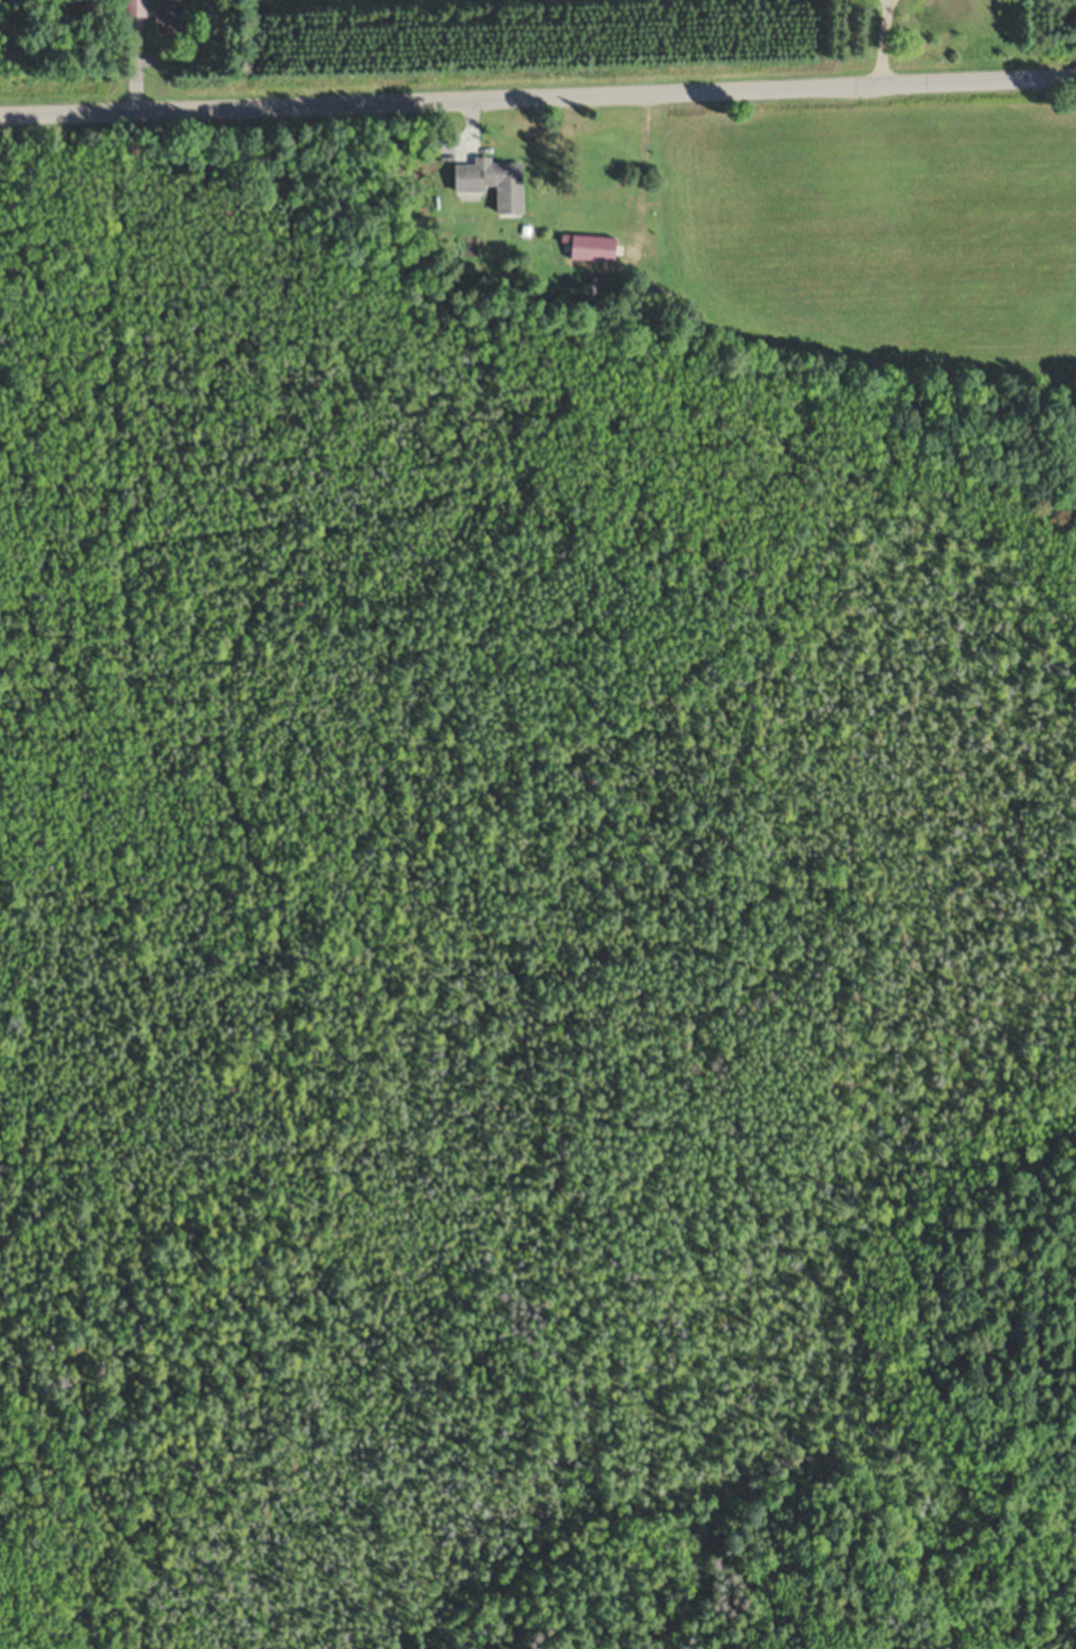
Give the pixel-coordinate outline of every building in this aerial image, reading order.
[(157,36),(182,36),(182,0),(157,0),(157,36)] [(485,194),(485,188),(497,188),(498,217),(523,217),(523,163),(491,164),(491,159),(475,159),(475,166),(455,166),(455,194),(485,194)] [(615,264),(616,239),(572,236),(570,262),(615,264)]
